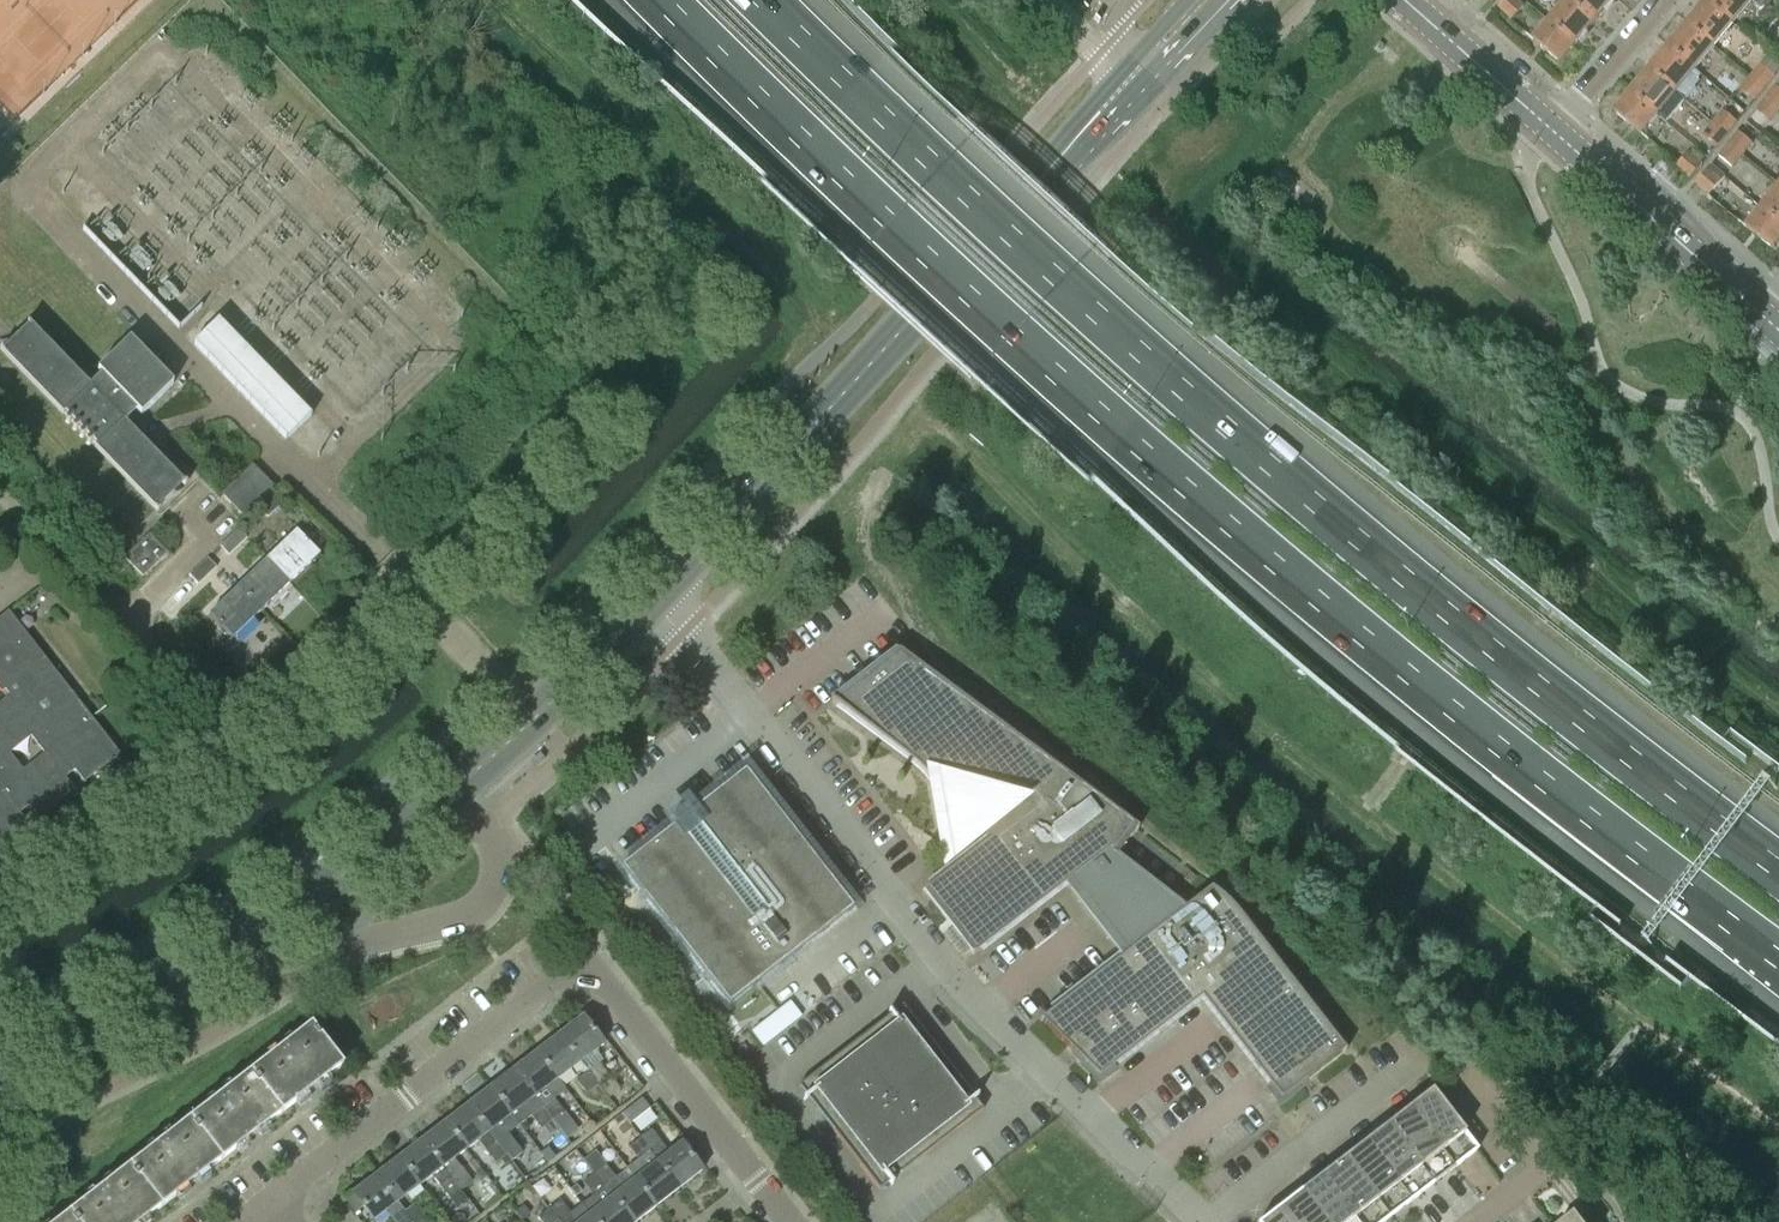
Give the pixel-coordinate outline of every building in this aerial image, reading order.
[(1517,0),(1506,0),(1498,7),(1511,20),(1524,7),(1517,0)] [(1569,0),(1567,0),(1549,22),(1576,45),(1595,22),(1569,0)] [(1595,22),(1613,0),(1569,0),(1595,22)] [(1706,2),(1733,24),(1752,1),(1759,8),(1766,0),(1707,0),(1706,2)] [(1706,2),(1687,25),(1714,47),(1733,24),(1706,2)] [(1576,45),(1549,22),(1533,41),(1560,63),(1576,45)] [(1714,47),(1687,25),(1668,48),(1695,70),(1714,47)] [(1695,70),(1668,48),(1649,70),(1676,93),(1695,70)] [(1750,77),(1765,89),(1775,77),(1774,76),(1778,71),(1778,63),(1768,55),(1760,64),(1750,77)] [(1676,93),(1649,70),(1630,93),(1657,116),(1666,123),(1685,100),(1676,93)] [(1765,89),(1750,77),(1740,89),(1755,101),(1765,89)] [(1765,98),(1778,109),(1778,88),(1775,85),(1765,98)] [(1657,116),(1630,93),(1615,112),(1642,135),(1657,116)] [(1765,98),(1755,110),(1770,123),(1778,111),(1778,109),(1765,98)] [(1722,110),(1712,123),(1727,135),(1737,123),(1722,110)] [(1727,135),(1712,123),(1702,135),(1717,147),(1727,135)] [(1728,144),(1743,156),(1753,144),(1738,131),(1728,144)] [(1743,156),(1728,144),(1717,156),(1718,157),(1733,168),(1743,156)] [(1688,152),(1676,166),(1675,167),(1690,179),(1702,164),(1688,152)] [(1748,195),(1712,164),(1696,183),(1709,195),(1719,185),(1741,204),(1748,195)] [(1761,209),(1778,223),(1778,186),(1761,209)] [(1761,209),(1745,228),(1773,250),(1778,242),(1778,223),(1761,209)] [(218,322),(193,346),(285,441),(311,416),(218,322)] [(61,415),(63,416),(65,415),(69,419),(65,423),(67,425),(71,421),(76,426),(72,430),(74,433),(78,429),(83,433),(79,437),(81,439),(85,436),(89,440),(86,444),(88,446),(92,443),(96,447),(94,449),(157,514),(158,513),(157,511),(183,486),(184,487),(186,486),(124,422),(136,410),(141,415),(173,384),(130,340),(98,371),(103,376),(90,388),(28,324),(27,326),(28,327),(3,351),(1,350),(0,351),(0,352),(61,415)] [(244,518),(275,488),(252,465),(221,495),(244,518)] [(229,556),(247,538),(238,529),(220,547),(229,556)] [(266,561),(289,585),(319,556),(296,532),(266,561)] [(149,535),(125,559),(143,577),(168,553),(149,535)] [(207,559),(189,576),(198,585),(216,568),(207,559)] [(261,613),(289,585),(266,561),(238,589),(261,613)] [(261,613),(238,589),(209,616),(233,640),(261,613)] [(24,633),(8,613),(0,619),(0,691),(2,693),(5,690),(9,696),(0,703),(0,841),(25,821),(19,814),(29,806),(35,814),(71,786),(65,778),(74,771),(80,778),(116,750),(24,633)] [(1138,830),(920,668),(898,652),(897,653),(898,654),(834,703),(833,703),(831,703),(909,761),(917,768),(926,776),(933,785),(954,813),(960,808),(967,817),(954,826),(960,836),(974,825),(981,835),(980,836),(981,837),(983,835),(987,842),(924,891),(925,893),(926,892),(973,953),(973,954),(973,955),(1071,879),(1129,952),(1039,1022),(1040,1023),(1041,1022),(1082,1062),(1079,1065),(1099,1084),(1114,1073),(1111,1069),(1201,999),(1271,1089),(1267,1092),(1278,1107),(1300,1090),(1297,1087),(1343,1052),(1344,1053),(1345,1052),(1238,914),(1233,908),(1228,903),(1224,899),(1219,895),(1210,889),(1185,908),(1117,856),(1136,830),(1137,831),(1138,830)] [(685,807),(670,819),(675,825),(620,868),(728,1006),(852,909),(745,771),(690,814),(685,807)] [(1197,878),(1189,872),(1183,879),(1191,885),(1197,878)] [(798,1087),(879,1191),(983,1110),(902,1006),(798,1087)] [(587,1072),(598,1086),(610,1077),(599,1064),(603,1062),(595,1052),(604,1045),(582,1017),(559,1035),(580,1063),(580,1064),(587,1072)] [(311,1026),(250,1074),(282,1115),(343,1067),(311,1026)] [(580,1063),(559,1035),(536,1053),(558,1081),(580,1064),(580,1063)] [(744,1044),(736,1050),(742,1057),(749,1051),(744,1044)] [(513,1070),(535,1098),(558,1081),(536,1053),(513,1070)] [(490,1088),(512,1116),(535,1098),(513,1070),(490,1088)] [(587,1072),(576,1081),(587,1095),(598,1086),(587,1072)] [(222,1162),(282,1115),(250,1074),(190,1121),(222,1162)] [(467,1106),(489,1133),(512,1116),(490,1088),(467,1106)] [(1431,1092),(1409,1109),(1454,1169),(1477,1151),(1431,1092)] [(553,1098),(542,1107),(552,1121),(563,1112),(553,1098)] [(642,1099),(622,1115),(630,1125),(649,1109),(642,1099)] [(445,1123),(466,1151),(477,1142),(495,1165),(500,1161),(506,1156),(496,1143),(489,1133),(467,1106),(445,1123)] [(541,1130),(552,1121),(542,1107),(530,1116),(541,1130)] [(1433,1185),(1454,1169),(1409,1109),(1387,1126),(1433,1185)] [(630,1125),(622,1115),(615,1120),(623,1130),(630,1125)] [(222,1162),(190,1121),(130,1167),(162,1209),(222,1162)] [(422,1141),(461,1191),(472,1183),(454,1160),(466,1151),(445,1123),(422,1141)] [(1387,1126),(1365,1143),(1411,1202),(1433,1185),(1387,1126)] [(651,1130),(639,1139),(679,1190),(702,1172),(681,1144),(669,1153),(651,1130)] [(496,1143),(506,1156),(518,1147),(507,1134),(496,1143)] [(656,1208),(679,1190),(639,1139),(628,1148),(646,1171),(634,1180),(656,1208)] [(399,1158),(420,1186),(432,1177),(450,1200),(461,1191),(422,1141),(399,1158)] [(1365,1143),(1344,1159),(1389,1219),(1411,1202),(1365,1143)] [(459,1160),(466,1173),(487,1161),(479,1148),(459,1160)] [(549,1149),(541,1155),(548,1165),(556,1159),(549,1149)] [(605,1166),(597,1155),(586,1164),(594,1175),(605,1166)] [(500,1161),(505,1167),(511,1163),(506,1156),(500,1161)] [(420,1186),(399,1158),(376,1176),(397,1204),(420,1186)] [(1322,1176),(1358,1221),(1385,1221),(1389,1219),(1344,1159),(1322,1176)] [(656,1208),(634,1180),(623,1189),(605,1166),(594,1175),(631,1221),(638,1221),(656,1208)] [(162,1209),(130,1167),(70,1214),(76,1221),(145,1221),(162,1209)] [(589,1215),(594,1221),(631,1221),(594,1175),(583,1183),(594,1197),(582,1206),(589,1215)] [(376,1176),(352,1194),(354,1195),(363,1207),(374,1221),(386,1212),(394,1221),(411,1221),(404,1212),(397,1204),(376,1176)] [(1300,1193),(1323,1221),(1358,1221),(1322,1176),(1300,1193)] [(531,1188),(538,1196),(547,1189),(541,1180),(531,1188)] [(1279,1209),(1288,1221),(1323,1221),(1300,1193),(1279,1209)] [(363,1207),(354,1195),(345,1202),(354,1214),(363,1207)] [(560,1201),(548,1210),(558,1221),(576,1221),(560,1201)] [(411,1221),(421,1221),(427,1218),(416,1204),(404,1212),(411,1221)] [(530,1214),(524,1206),(515,1213),(522,1221),(530,1214)] [(1262,1221),(1288,1221),(1279,1209),(1262,1221)] [(548,1210),(537,1219),(540,1221),(558,1221),(548,1210)]
